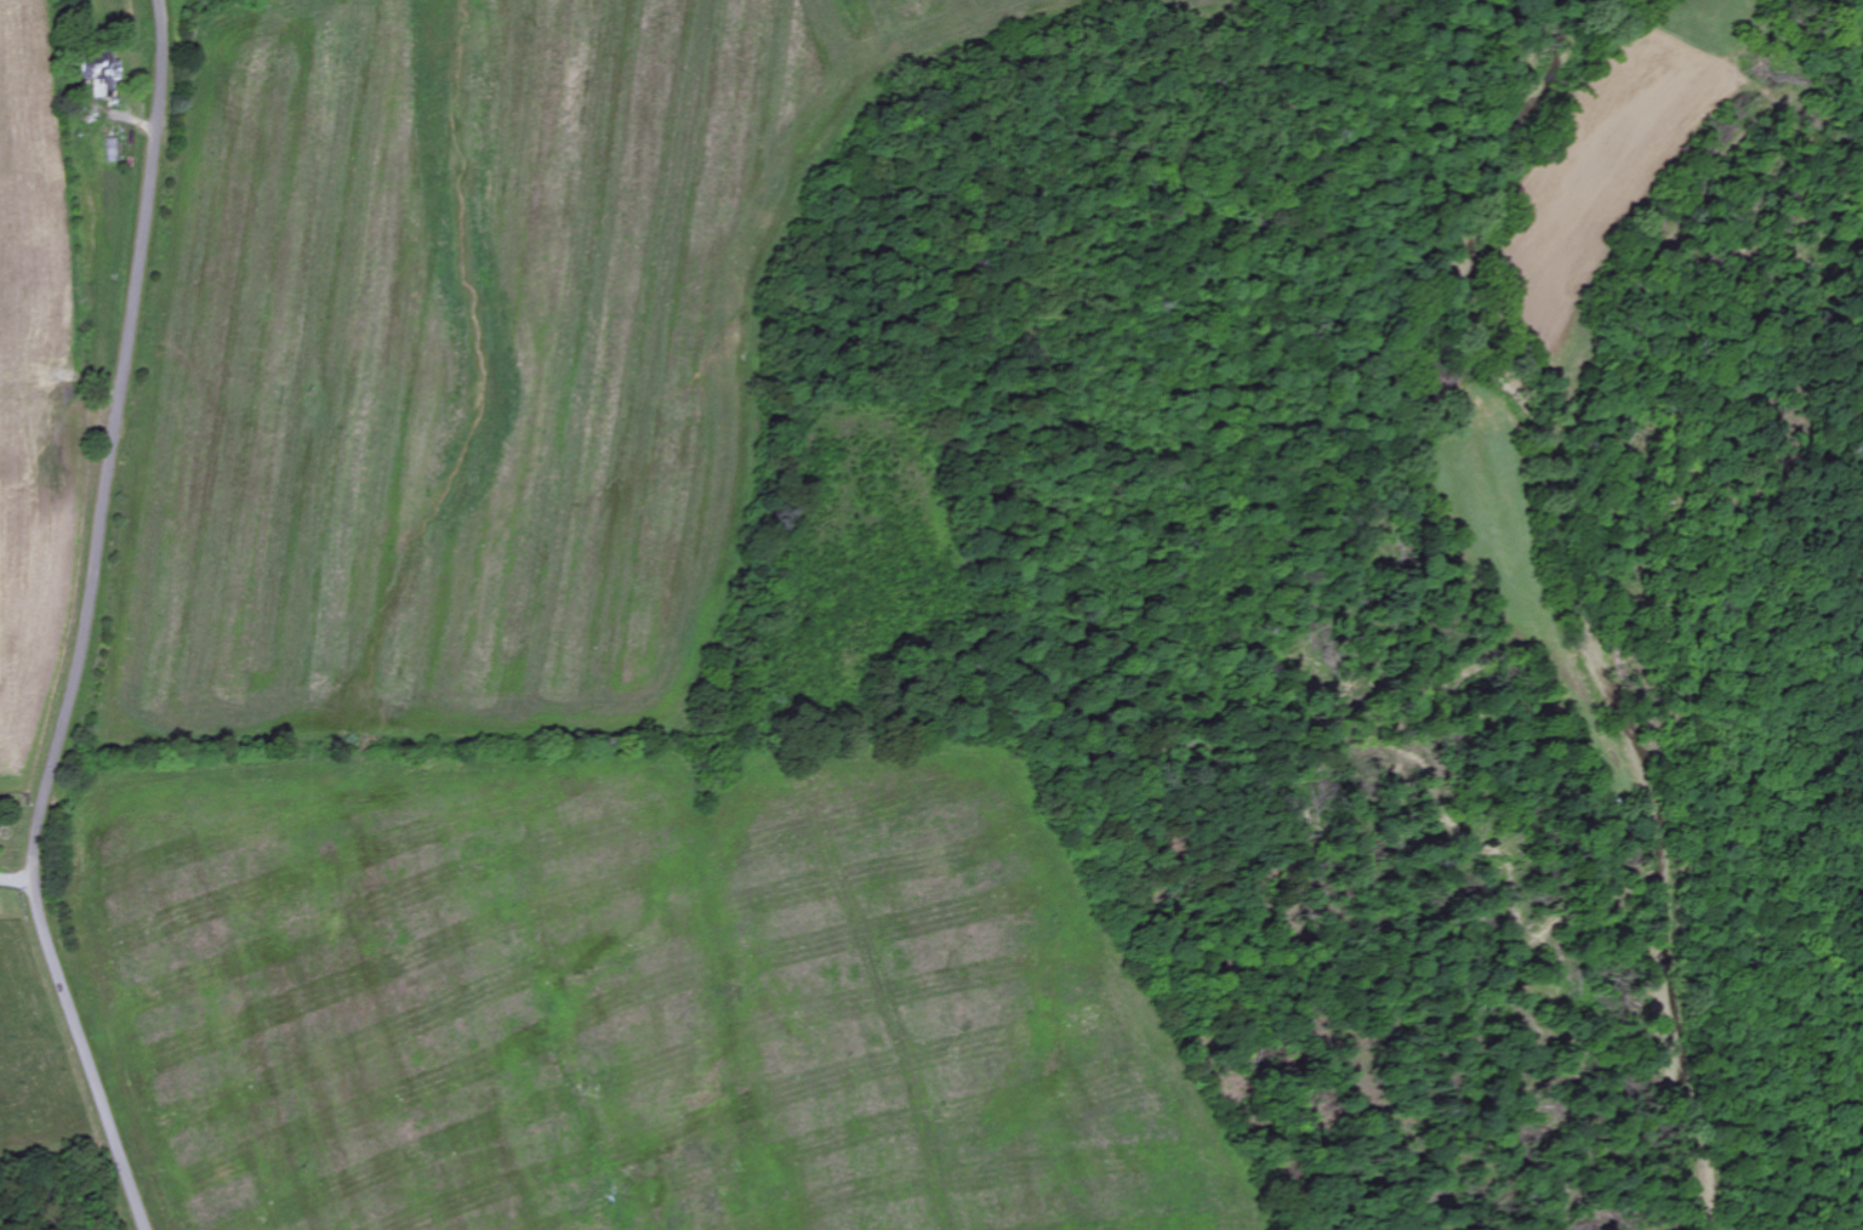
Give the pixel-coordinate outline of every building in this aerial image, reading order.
[(81,59),(85,82),(93,81),(95,98),(119,94),(113,54),(81,59)]
